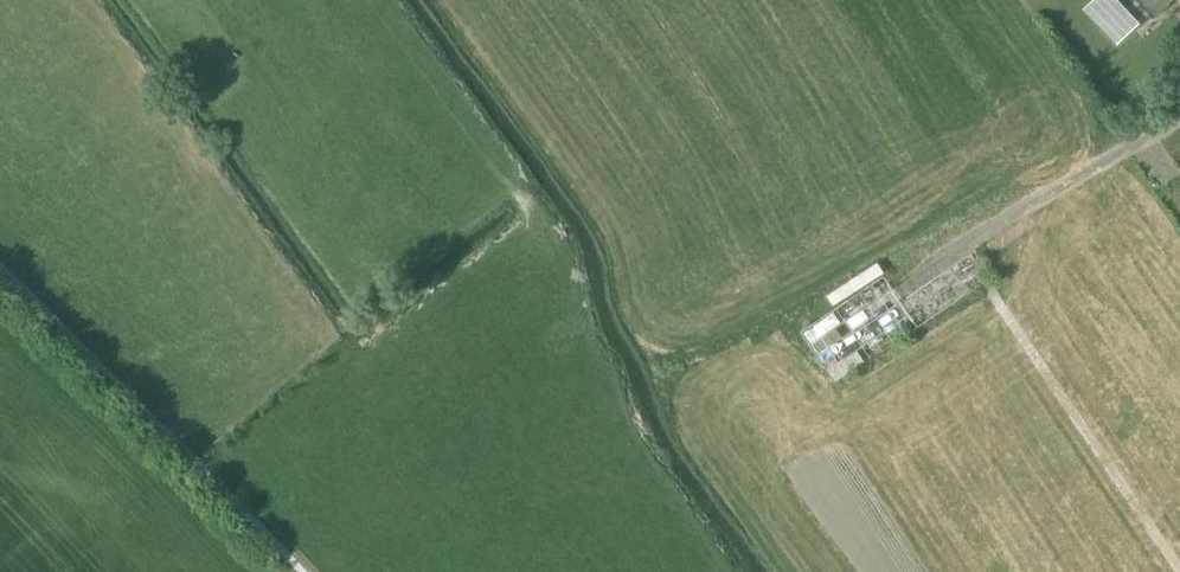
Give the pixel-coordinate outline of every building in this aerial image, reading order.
[(1137,22),(1117,0),(1091,0),(1082,9),(1115,43),(1137,22)] [(1153,16),(1170,0),(1138,0),(1153,16)]
